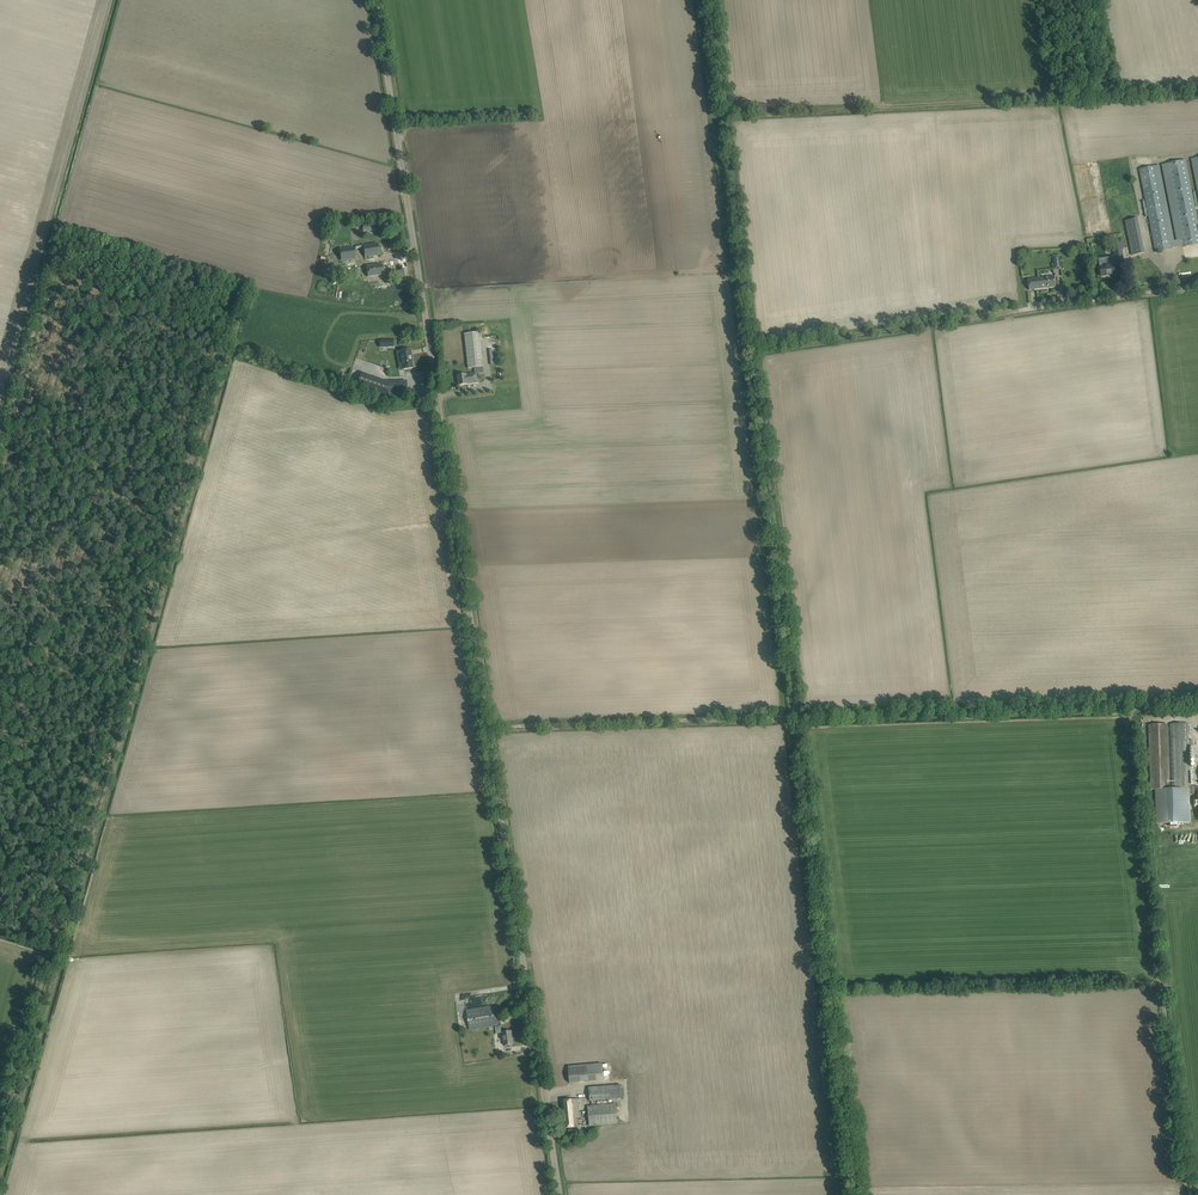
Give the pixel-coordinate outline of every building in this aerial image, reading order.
[(1139,169),(1156,252),(1171,249),(1171,248),(1183,246),(1183,247),(1197,244),(1197,227),(1185,160),(1166,164),(1182,239),(1170,242),(1155,166),(1139,169)] [(1132,255),(1144,253),(1137,218),(1125,220),(1132,255)] [(1112,240),(1115,257),(1107,258),(1108,265),(1099,267),(1101,276),(1107,275),(1107,274),(1115,273),(1114,266),(1116,265),(1115,258),(1123,257),(1121,250),(1124,249),(1122,239),(1112,240)] [(377,243),(362,245),(364,257),(379,255),(377,243)] [(354,248),(340,250),(341,260),(355,258),(354,248)] [(1060,255),(1052,256),(1053,260),(1055,260),(1056,264),(1061,264),(1060,259),(1060,255)] [(400,272),(401,282),(408,281),(406,257),(398,258),(400,272)] [(381,264),(366,266),(367,277),(388,274),(387,268),(384,269),(384,268),(382,268),(381,264)] [(1028,279),(1029,290),(1056,287),(1054,276),(1028,279)] [(410,356),(411,356),(410,349),(397,352),(398,358),(401,358),(403,369),(412,368),(410,356)] [(361,373),(357,386),(388,397),(388,394),(387,382),(361,373)] [(459,385),(478,382),(477,373),(458,376),(459,385)] [(387,382),(388,394),(407,393),(406,381),(387,382)] [(1156,824),(1174,823),(1174,827),(1177,827),(1177,823),(1190,823),(1189,794),(1197,794),(1197,804),(1194,804),(1194,807),(1197,807),(1197,787),(1197,786),(1190,786),(1188,723),(1170,724),(1172,787),(1169,787),(1167,724),(1148,725),(1151,790),(1155,790),(1156,824)] [(492,1006),(466,1010),(469,1028),(470,1030),(489,1027),(501,1025),(498,1005),(492,1006)] [(502,1033),(503,1033),(504,1046),(507,1045),(513,1044),(511,1031),(502,1032),(502,1033)] [(602,1064),(568,1067),(569,1083),(603,1080),(602,1064)] [(622,1098),(621,1085),(589,1088),(590,1101),(622,1098)] [(577,1099),(562,1101),(565,1128),(576,1127),(575,1117),(579,1117),(577,1099)] [(618,1124),(616,1104),(587,1107),(589,1126),(618,1124)]
